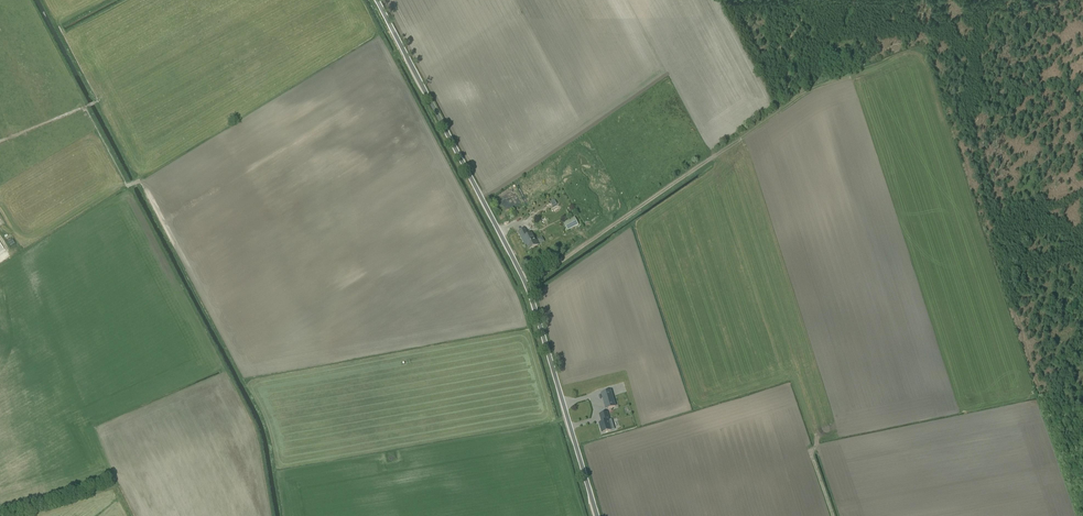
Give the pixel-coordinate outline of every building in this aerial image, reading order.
[(563,223),(567,231),(579,225),(575,217),(563,223)] [(525,242),(529,250),(539,245),(537,241),(535,242),(531,234),(529,236),(525,229),(518,232),(524,243),(525,242)] [(657,364),(659,372),(677,367),(674,359),(670,360),(657,364)] [(670,371),(673,379),(681,377),(678,369),(675,370),(675,369),(670,371)] [(602,393),(601,393),(606,409),(607,409),(616,406),(611,391),(602,393)] [(600,424),(602,433),(610,431),(608,421),(610,421),(607,412),(600,414),(602,423),(600,424)]
